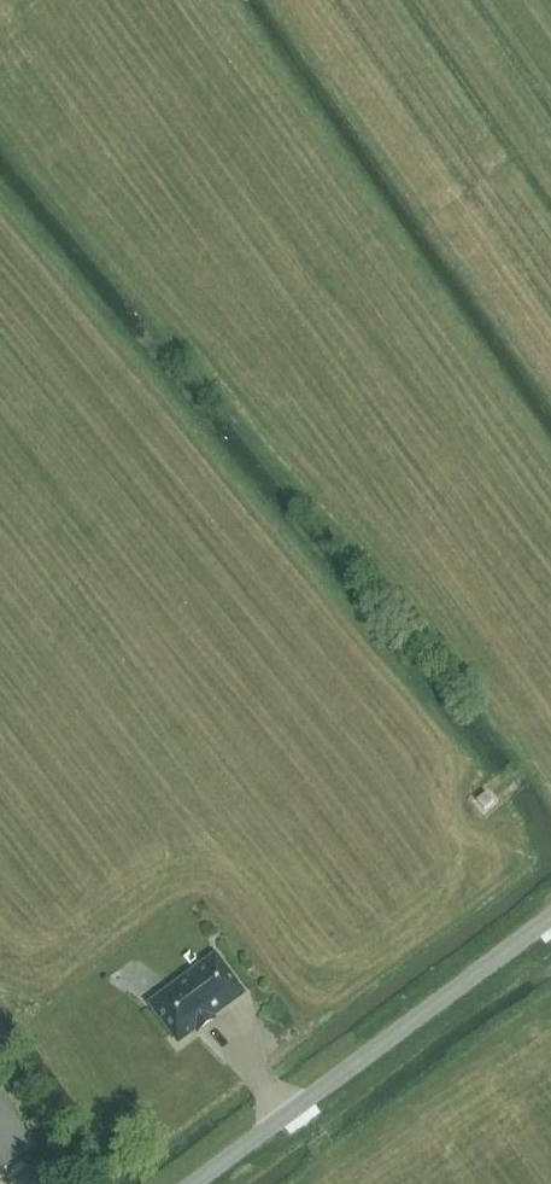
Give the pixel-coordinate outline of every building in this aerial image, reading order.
[(243,992),(217,958),(155,1004),(181,1039),(243,992)] [(35,1145),(0,1098),(0,1171),(35,1145)] [(42,1156),(18,1174),(26,1183),(53,1183),(59,1180),(42,1156)]
